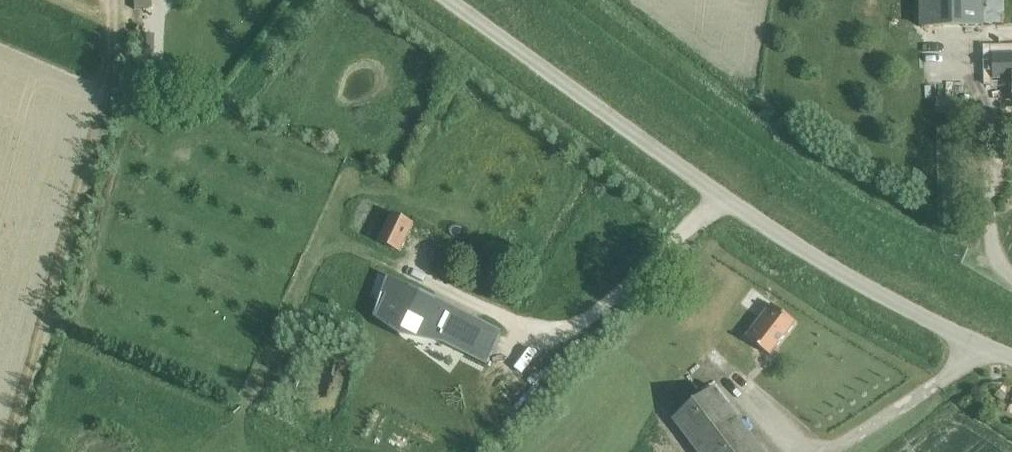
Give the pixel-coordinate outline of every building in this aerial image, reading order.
[(135,10),(150,10),(150,0),(134,0),(135,10)] [(923,28),(984,27),(983,0),(922,0),(923,28)] [(939,95),(942,113),(956,111),(953,93),(939,95)] [(379,242),(400,252),(414,225),(392,214),(379,242)] [(374,318),(400,337),(401,336),(399,335),(403,326),(404,326),(407,320),(406,320),(409,315),(425,323),(423,328),(426,330),(425,330),(443,339),(443,338),(446,339),(443,344),(479,362),(484,351),(471,344),(477,326),(434,305),(433,308),(426,305),(430,297),(387,276),(387,278),(390,280),(383,295),(386,296),(379,312),(380,313),(377,318),(374,316),(374,318)] [(746,338),(770,356),(796,323),(772,305),(746,338)] [(698,451),(763,451),(715,388),(673,420),(698,451)]
